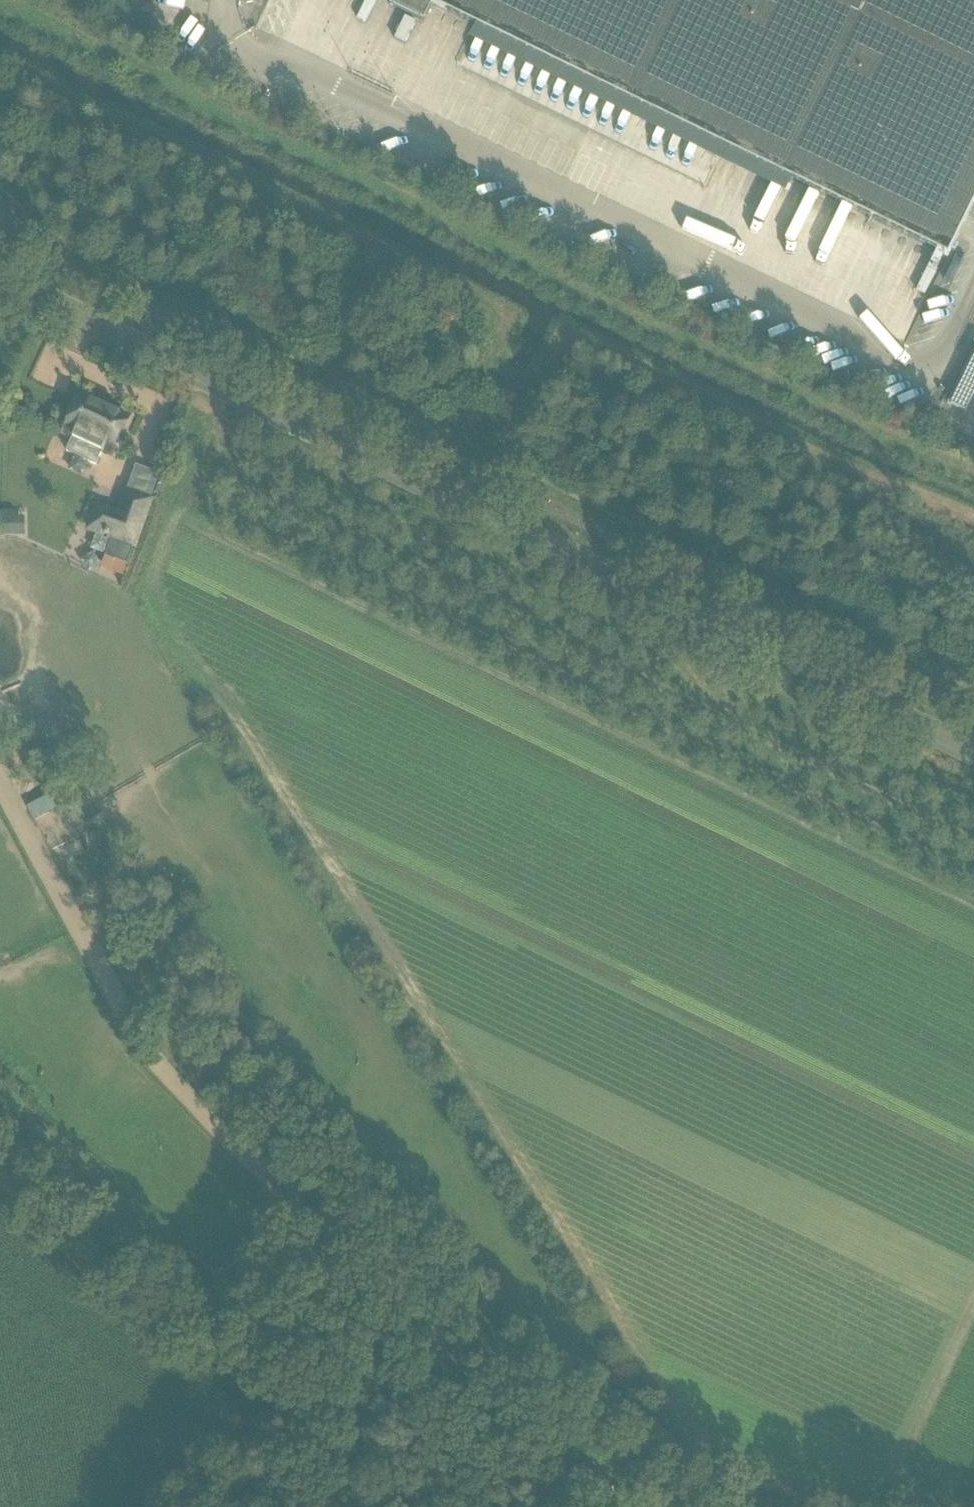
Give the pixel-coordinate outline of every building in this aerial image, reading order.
[(397,3),(421,14),(427,0),(945,252),(944,255),(947,258),(973,203),(973,0),(398,0),(397,3)] [(66,451),(81,458),(84,449),(98,420),(105,424),(111,411),(79,397),(62,433),(72,438),(66,451)] [(84,449),(81,458),(95,465),(101,451),(111,456),(128,419),(111,411),(105,424),(98,420),(84,449)] [(105,557),(127,565),(151,501),(126,492),(118,514),(97,507),(88,530),(111,538),(105,557)] [(14,512),(2,512),(2,535),(14,535),(14,512)]
